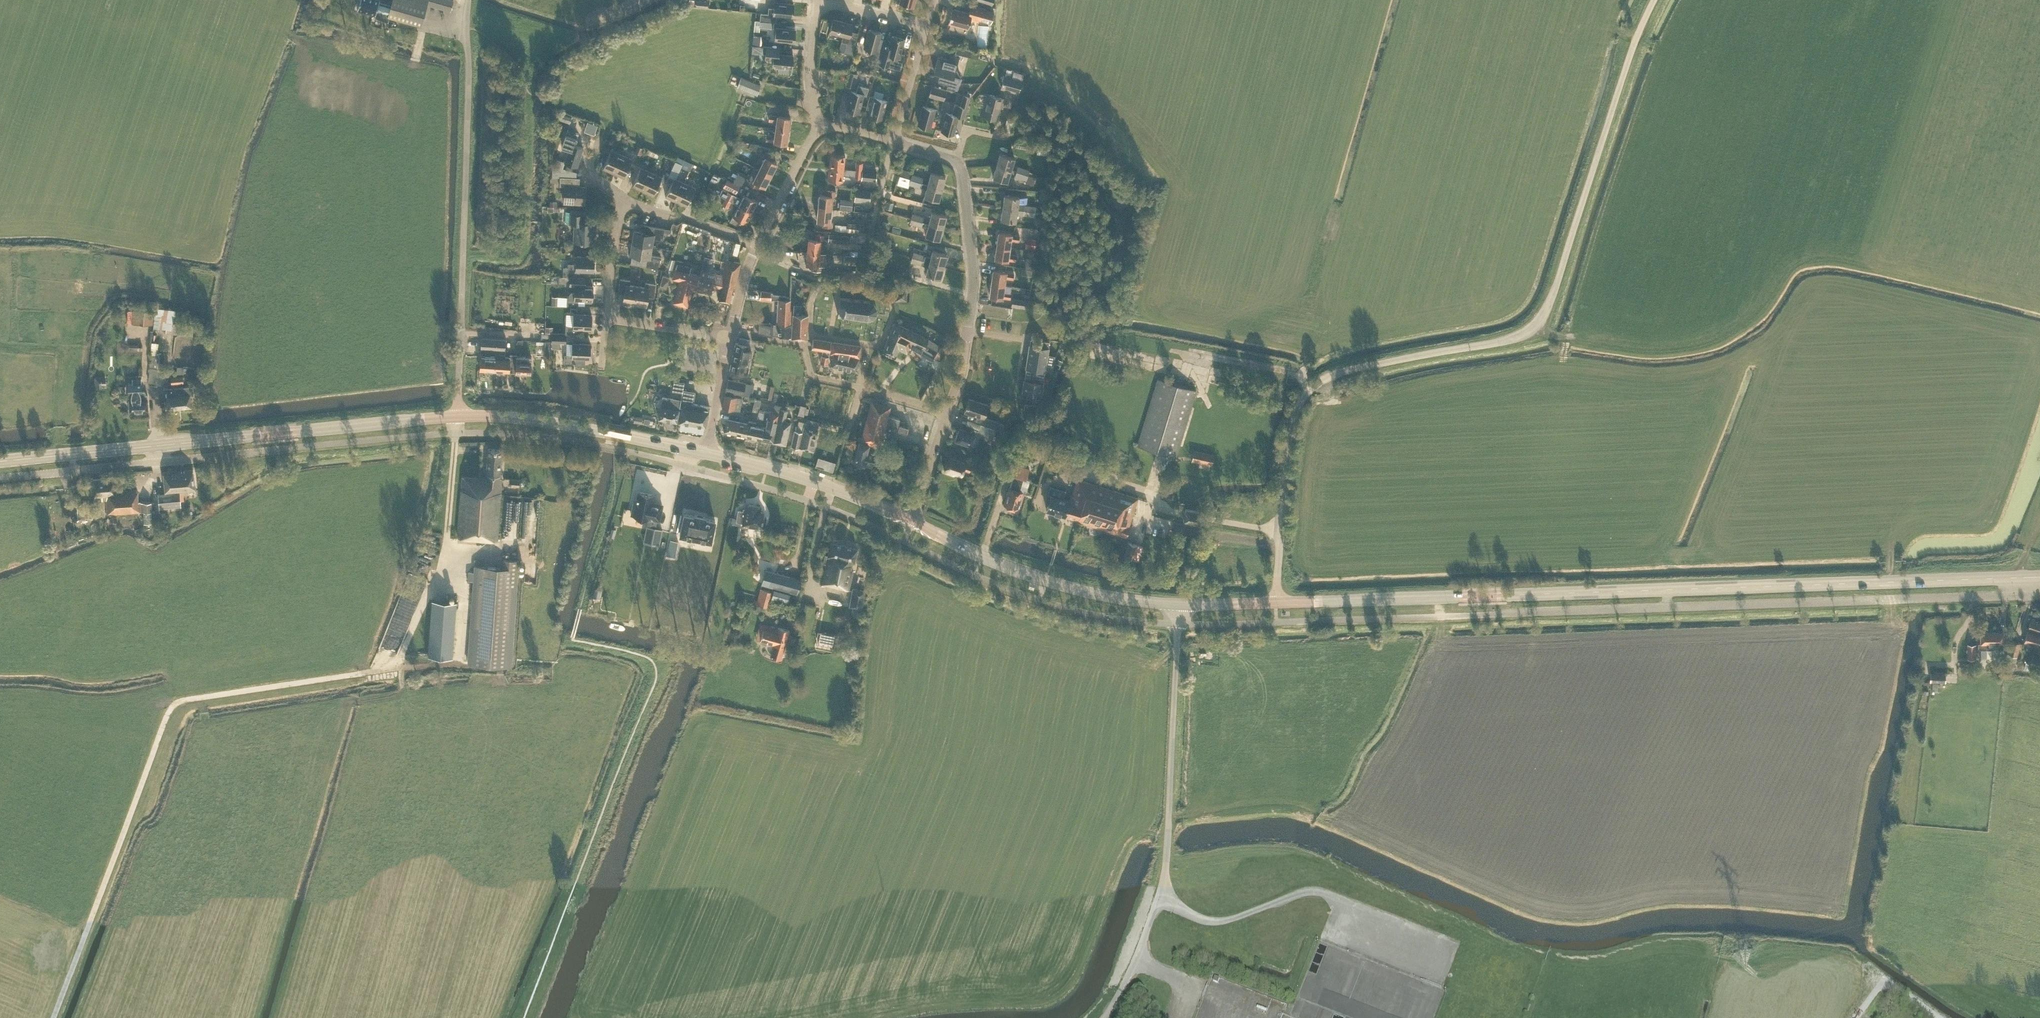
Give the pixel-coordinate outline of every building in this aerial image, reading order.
[(388,16),(412,23),(421,25),(426,4),(450,11),(453,0),(452,0),(359,0),(357,8),(375,14),(377,7),(389,11),(388,16)] [(759,20),(774,22),(775,22),(776,15),(792,16),(793,4),(774,2),(774,6),(773,8),(768,8),(768,14),(760,13),(759,20)] [(952,8),(947,23),(950,24),(949,28),(966,33),(967,28),(970,17),(982,20),(990,23),(993,11),(986,9),(987,8),(985,7),(985,6),(973,3),(972,5),(970,4),(968,13),(952,8)] [(759,20),(754,19),(753,30),(759,31),(759,27),(773,28),(774,22),(759,20)] [(852,54),(858,33),(850,31),(852,24),(833,19),(829,32),(843,36),(841,41),(846,43),(844,52),(852,54)] [(776,28),(775,40),(794,42),(795,30),(776,28)] [(871,59),(879,61),(883,45),(885,40),(879,38),(881,32),(869,29),(864,48),(874,50),(871,59)] [(892,36),(889,47),(883,45),(879,61),(878,63),(891,67),(892,65),(901,67),(904,54),(900,53),(904,39),(892,36)] [(791,67),(793,55),(778,54),(779,47),(762,46),(761,53),(765,54),(764,59),(773,60),(772,66),(778,66),(778,71),(788,72),(789,67),(791,67)] [(955,53),(977,59),(979,53),(957,47),(955,53)] [(939,79),(959,84),(960,78),(955,68),(958,58),(950,56),(949,60),(938,57),(934,71),(940,73),(939,79)] [(750,76),(763,80),(764,76),(751,71),(750,76)] [(854,87),(857,73),(849,71),(845,85),(854,87)] [(563,77),(552,72),(549,78),(561,83),(563,77)] [(1000,88),(1018,93),(1022,79),(1004,75),(1000,88)] [(741,77),(737,87),(756,94),(760,84),(741,77)] [(858,85),(856,92),(851,91),(846,109),(858,112),(863,94),(866,95),(868,87),(858,85)] [(928,95),(943,99),(946,90),(931,86),(928,95)] [(869,95),(866,108),(871,110),(869,115),(881,119),(886,100),(882,99),(883,93),(874,91),(873,96),(869,95)] [(963,94),(961,101),(960,105),(954,104),(952,113),(946,112),(941,131),(953,134),(958,115),(964,117),(965,115),(968,103),(970,96),(963,94)] [(980,114),(996,118),(999,106),(1002,107),(1004,99),(988,94),(984,107),(982,106),(980,114)] [(757,103),(748,102),(747,113),(766,114),(767,100),(757,100),(757,103)] [(923,106),(918,124),(930,128),(934,109),(923,106)] [(569,123),(571,117),(560,113),(558,119),(569,123)] [(777,116),(769,115),(766,114),(765,120),(768,120),(777,121),(776,129),(788,131),(790,117),(778,116),(777,116)] [(774,141),(786,143),(788,131),(776,129),(775,136),(766,134),(765,140),(774,141)] [(565,134),(562,145),(569,147),(564,162),(576,166),(583,147),(574,144),(577,138),(565,134)] [(759,144),(746,142),(746,143),(741,142),(741,144),(756,151),(759,144)] [(637,145),(634,152),(640,155),(643,148),(637,145)] [(603,168),(613,172),(621,154),(611,149),(603,168)] [(765,157),(759,169),(770,174),(776,163),(771,160),(773,156),(765,152),(763,156),(765,157)] [(1025,174),(1027,175),(1029,170),(1011,165),(1014,158),(1000,153),(996,165),(1010,169),(1015,171),(1016,171),(1025,174)] [(632,159),(621,154),(613,172),(624,177),(632,159)] [(829,167),(843,168),(845,156),(830,154),(829,167)] [(692,163),(676,157),(675,161),(683,164),(682,167),(689,170),(692,163)] [(684,182),(675,179),(681,164),(674,161),(668,175),(673,178),(665,196),(676,201),(684,182)] [(992,176),(1006,181),(1010,169),(996,165),(992,176)] [(585,204),(586,186),(579,186),(580,178),(577,178),(576,177),(576,172),(561,167),(552,166),(551,177),(561,177),(560,185),(565,185),(564,202),(574,203),(576,203),(585,204)] [(632,185),(643,190),(651,172),(640,167),(632,185)] [(861,170),(855,169),(843,168),(829,167),(827,180),(842,182),(843,175),(854,176),(854,178),(861,178),(861,170)] [(764,186),(770,174),(759,169),(753,180),(751,179),(748,184),(756,188),(758,184),(764,186)] [(876,172),(862,171),(861,179),(875,181),(876,172)] [(1016,171),(1015,171),(1014,176),(1026,179),(1027,175),(1025,174),(1016,171)] [(662,177),(651,172),(643,190),(653,195),(662,177)] [(738,172),(733,181),(744,186),(749,177),(738,172)] [(910,178),(910,179),(941,188),(945,176),(931,172),(929,179),(911,174),(910,178)] [(713,173),(710,180),(714,182),(718,181),(720,177),(713,173)] [(725,197),(738,204),(752,211),(757,201),(743,194),(741,198),(736,196),(737,194),(735,194),(739,185),(728,179),(728,180),(727,179),(723,186),(723,187),(722,188),(719,195),(724,198),(725,197)] [(938,200),(941,188),(910,179),(908,184),(919,187),(926,189),(924,196),(938,200)] [(676,201),(686,205),(694,187),(684,182),(676,201)] [(871,190),(855,188),(854,201),(869,202),(871,190)] [(819,195),(818,208),(830,209),(832,196),(835,196),(835,191),(826,191),(826,195),(819,195)] [(1034,211),(1035,206),(1018,204),(1019,197),(1004,195),(1002,207),(1034,211)] [(752,211),(738,204),(725,197),(724,198),(721,204),(727,207),(727,206),(735,209),(732,216),(746,223),(752,211)] [(842,207),(853,207),(854,197),(842,197),(842,207)] [(1016,214),(1022,214),(1034,216),(1034,211),(1002,207),(1000,219),(1015,221),(1016,214)] [(829,221),(830,209),(818,208),(817,221),(823,221),(823,226),(831,227),(832,222),(829,221)] [(594,243),(595,222),(594,222),(594,215),(584,214),(582,214),(582,210),(576,210),(576,211),(570,211),(570,212),(565,211),(565,222),(569,223),(569,224),(574,224),(573,242),(594,243)] [(942,227),(946,215),(931,211),(928,223),(942,227)] [(923,216),(912,213),(910,218),(922,221),(923,216)] [(939,239),(942,227),(928,223),(922,221),(910,218),(909,223),(921,226),(927,228),(925,235),(939,239)] [(890,223),(882,221),(881,227),(889,229),(890,223)] [(846,231),(862,233),(863,224),(847,222),(846,231)] [(634,230),(631,243),(652,246),(653,238),(662,240),(663,232),(668,233),(667,235),(669,235),(670,233),(671,229),(644,225),(643,232),(634,230)] [(998,232),(997,245),(1009,247),(1010,239),(1018,240),(1019,235),(1011,234),(998,232)] [(710,241),(734,247),(736,239),(712,233),(710,241)] [(808,238),(807,251),(819,253),(821,240),(824,240),(824,234),(816,233),(815,239),(808,238)] [(828,242),(848,244),(849,235),(829,233),(828,242)] [(1036,239),(1026,238),(1025,248),(1035,249),(1036,239)] [(629,255),(631,256),(630,263),(657,268),(659,256),(650,255),(652,246),(631,243),(629,255)] [(1007,260),(1015,261),(1016,255),(1008,254),(1009,247),(997,245),(995,258),(1007,260)] [(932,250),(930,257),(924,255),(913,251),(911,257),(943,266),(946,254),(932,250)] [(820,272),(821,266),(824,266),(826,253),(819,253),(807,251),(805,264),(812,265),(812,271),(820,272)] [(706,254),(703,266),(710,268),(713,256),(706,254)] [(568,263),(568,267),(565,267),(563,267),(563,275),(568,275),(579,276),(579,271),(593,271),(594,257),(576,256),(576,264),(568,263)] [(856,258),(844,256),(843,263),(855,265),(856,258)] [(943,266),(911,257),(910,262),(921,265),(927,267),(925,273),(940,278),(943,266)] [(672,269),(675,259),(669,258),(666,267),(672,269)] [(699,275),(695,290),(711,294),(713,286),(722,288),(719,301),(729,304),(733,284),(735,284),(740,263),(726,260),(722,274),(722,275),(700,270),(699,275)] [(689,272),(690,269),(690,267),(677,263),(676,265),(673,279),(679,280),(673,302),(686,306),(691,289),(695,290),(699,275),(689,272)] [(993,270),(991,283),(1004,284),(1005,277),(1013,278),(1013,273),(1005,272),(1006,271),(993,270)] [(569,297),(562,297),(561,305),(566,305),(566,304),(578,305),(578,300),(592,300),(593,286),(585,285),(585,277),(570,277),(569,285),(570,285),(570,293),(569,294),(569,297)] [(622,302),(634,304),(637,286),(629,285),(630,280),(620,279),(618,292),(624,293),(622,302)] [(644,287),(637,286),(634,304),(646,306),(647,296),(653,297),(655,284),(645,282),(644,287)] [(805,282),(802,284),(801,286),(802,289),(805,291),(808,290),(809,287),(808,284),(805,282)] [(1003,292),(1004,284),(991,283),(989,296),(1002,298),(1002,297),(1010,298),(1011,293),(1003,292)] [(895,288),(895,300),(906,300),(906,288),(895,288)] [(772,293),(770,292),(760,291),(759,299),(770,300),(770,299),(778,299),(777,324),(775,324),(775,335),(777,336),(790,337),(790,310),(789,297),(785,296),(786,296),(772,294),(772,293)] [(869,301),(840,297),(839,303),(838,309),(838,314),(867,318),(872,317),(876,313),(876,308),(874,303),(869,301)] [(1029,300),(1012,297),(1011,306),(1027,308),(1029,300)] [(793,304),(793,310),(793,315),(792,314),(791,338),(807,339),(807,338),(807,315),(805,315),(800,315),(801,308),(801,304),(793,304)] [(134,323),(154,325),(157,307),(149,307),(148,311),(135,309),(134,323)] [(154,325),(153,327),(163,328),(163,333),(166,333),(167,328),(171,329),(171,324),(173,311),(164,310),(164,308),(157,307),(154,325)] [(565,333),(577,334),(577,329),(591,329),(591,315),(573,314),(573,326),(565,326),(565,333)] [(195,321),(195,320),(174,317),(173,325),(173,330),(182,331),(183,327),(202,330),(203,322),(195,321)] [(763,334),(772,335),(773,324),(759,323),(759,333),(763,333),(763,334)] [(934,358),(938,360),(944,349),(940,346),(928,339),(894,323),(883,352),(895,358),(899,349),(907,353),(907,351),(910,352),(912,349),(932,360),(934,358)] [(566,335),(551,334),(551,342),(565,343),(566,335)] [(480,348),(485,348),(484,354),(480,354),(479,370),(486,370),(487,372),(492,372),(493,371),(494,371),(496,339),(481,338),(480,348)] [(751,352),(747,351),(749,340),(739,338),(738,343),(735,342),(730,369),(737,370),(736,372),(746,374),(751,352)] [(1030,338),(1027,356),(1053,360),(1054,355),(1047,354),(1049,341),(1030,338)] [(496,339),(494,371),(495,371),(497,373),(501,373),(503,371),(515,372),(516,356),(516,354),(510,353),(509,356),(505,356),(506,339),(496,339)] [(830,342),(813,339),(811,348),(824,350),(824,355),(823,355),(821,363),(828,364),(829,356),(830,352),(828,352),(828,350),(830,342)] [(152,342),(150,354),(157,354),(158,342),(152,342)] [(828,352),(830,352),(833,353),(831,365),(856,370),(859,357),(861,346),(830,342),(828,350),(828,352)] [(564,362),(575,363),(575,365),(584,365),(585,358),(590,358),(590,344),(572,343),(572,355),(564,355),(564,362)] [(150,367),(148,381),(163,383),(164,369),(165,363),(159,362),(160,355),(151,355),(150,367)] [(516,356),(515,372),(530,373),(531,357),(516,356)] [(1025,374),(1043,377),(1045,364),(1052,365),(1053,360),(1027,356),(1025,374)] [(1043,377),(1025,374),(1022,392),(1027,392),(1026,397),(1035,399),(1036,394),(1040,395),(1043,377)] [(128,384),(128,393),(129,396),(129,400),(129,412),(148,411),(147,395),(143,396),(143,393),(142,384),(141,384),(141,378),(132,378),(132,384),(128,384)] [(751,396),(753,384),(728,379),(725,390),(751,396)] [(1157,379),(1137,446),(1175,457),(1196,390),(1157,379)] [(168,409),(191,407),(190,394),(193,394),(192,386),(167,388),(167,396),(168,409)] [(679,423),(694,426),(705,428),(709,407),(693,403),(695,392),(683,389),(680,402),(679,407),(681,407),(679,423)] [(737,397),(724,395),(722,407),(734,410),(737,397)] [(658,419),(677,422),(679,407),(680,402),(672,401),(673,398),(662,396),(658,419)] [(987,405),(969,398),(964,412),(983,418),(983,416),(987,405)] [(752,411),(758,412),(758,410),(760,400),(755,399),(752,411)] [(888,407),(873,402),(862,438),(877,442),(880,436),(884,437),(886,430),(895,433),(900,419),(886,415),(888,407)] [(758,410),(758,412),(757,417),(767,419),(765,427),(763,427),(761,439),(773,442),(780,409),(781,406),(775,405),(773,412),(769,411),(769,412),(758,410)] [(806,408),(806,406),(800,405),(798,415),(803,416),(804,414),(807,414),(809,408),(806,408)] [(787,410),(780,409),(773,442),(785,445),(790,422),(791,417),(785,416),(787,410)] [(975,422),(980,423),(993,427),(995,420),(983,416),(983,418),(977,416),(975,422)] [(724,431),(745,436),(747,424),(726,419),(724,431)] [(763,427),(755,425),(756,422),(748,420),(748,421),(747,424),(745,436),(761,439),(763,427)] [(805,427),(804,426),(802,432),(794,430),(791,445),(813,450),(819,423),(806,420),(805,427)] [(1001,430),(1004,423),(995,420),(993,427),(995,428),(1001,430)] [(993,427),(980,423),(978,430),(975,429),(975,428),(967,425),(965,430),(959,428),(955,440),(970,445),(975,433),(992,439),(995,428),(993,427)] [(899,424),(897,431),(906,434),(907,427),(899,424)] [(863,442),(859,441),(854,460),(855,460),(856,463),(859,464),(861,462),(871,465),(876,445),(881,447),(884,437),(880,436),(877,442),(862,438),(862,439),(863,439),(863,442)] [(488,448),(486,478),(462,476),(457,537),(497,540),(499,540),(499,538),(497,538),(501,484),(501,478),(500,477),(502,449),(488,448)] [(1213,455),(1193,450),(1191,461),(1211,465),(1213,455)] [(916,471),(920,458),(915,453),(904,464),(905,467),(916,471)] [(961,474),(963,468),(969,470),(971,465),(965,463),(965,462),(949,457),(944,471),(953,474),(954,472),(961,474)] [(1004,505),(1016,509),(1022,491),(1019,491),(1023,478),(1026,479),(1029,468),(1010,462),(1006,473),(1013,475),(1009,488),(1008,487),(1006,495),(1007,496),(1004,505)] [(181,505),(180,500),(184,500),(183,491),(195,490),(193,469),(184,470),(184,471),(182,471),(181,470),(163,472),(165,492),(158,493),(159,508),(181,505)] [(141,512),(140,502),(140,501),(137,502),(136,490),(117,491),(117,493),(115,493),(114,477),(93,479),(94,496),(102,496),(102,500),(106,500),(107,514),(141,512)] [(1059,491),(1053,489),(1051,495),(1046,510),(1077,520),(1077,521),(1126,536),(1129,526),(1128,526),(1137,498),(1077,479),(1072,495),(1070,495),(1069,500),(1062,498),(1063,496),(1058,495),(1059,491)] [(638,492),(636,501),(634,501),(631,515),(658,521),(662,506),(651,503),(653,495),(638,492)] [(152,511),(151,502),(143,502),(143,511),(152,511)] [(100,503),(77,505),(78,516),(78,518),(101,517),(101,516),(100,503)] [(744,522),(743,524),(763,527),(765,516),(762,515),(763,512),(759,511),(760,506),(746,504),(746,509),(743,508),(740,522),(744,522)] [(1184,514),(1183,520),(1197,523),(1198,517),(1200,511),(1185,508),(1184,514)] [(684,511),(680,532),(711,538),(715,517),(705,515),(705,514),(695,512),(694,513),(684,511)] [(662,529),(647,526),(643,542),(658,545),(662,529)] [(825,563),(820,583),(829,585),(828,585),(848,590),(853,570),(850,569),(852,561),(854,562),(857,548),(830,542),(827,555),(825,554),(823,562),(825,563)] [(1128,542),(1123,556),(1138,560),(1142,546),(1128,542)] [(1110,550),(1108,558),(1116,560),(1119,553),(1110,550)] [(511,667),(518,560),(502,559),(502,568),(474,566),(467,664),(511,667)] [(801,580),(765,570),(761,583),(797,593),(801,580)] [(852,587),(849,606),(861,608),(865,590),(852,587)] [(767,607),(771,592),(762,589),(760,588),(758,596),(755,604),(767,607)] [(771,597),(787,601),(790,593),(774,588),(771,597)] [(427,656),(452,657),(454,632),(456,602),(431,600),(429,635),(427,656)] [(2031,619),(2024,641),(2036,645),(2039,633),(2039,622),(2031,619)] [(781,659),(784,647),(789,630),(778,627),(777,628),(762,623),(760,623),(756,639),(760,640),(760,641),(766,643),(766,644),(766,646),(767,648),(767,649),(768,650),(769,651),(770,652),(769,656),(781,659)] [(1978,649),(1981,649),(2003,649),(2004,632),(1981,632),(1981,643),(1978,643),(1978,649)] [(1968,644),(1967,662),(1975,662),(1976,644),(1968,644)] [(1930,681),(1946,682),(1946,673),(1931,672),(1930,681)]
